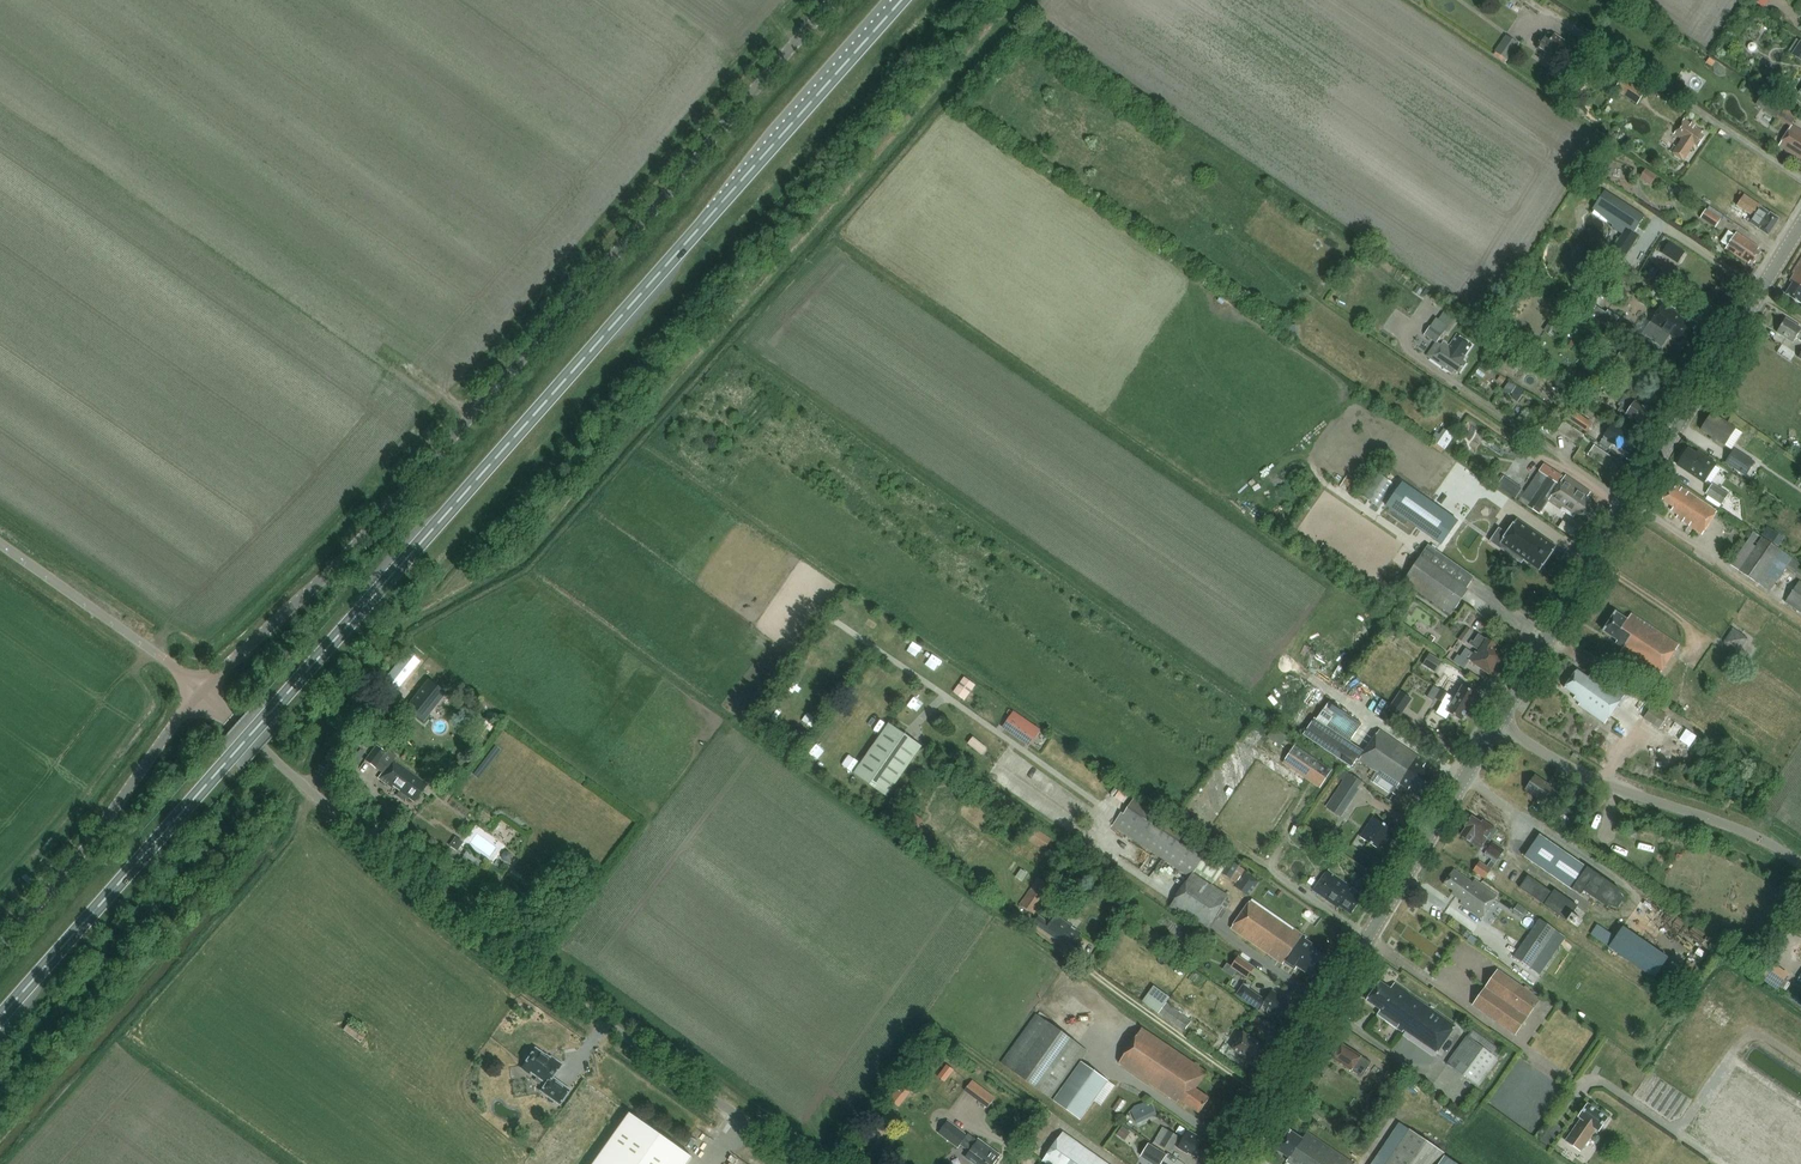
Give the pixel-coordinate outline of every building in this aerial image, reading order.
[(1752,0),(1765,9),(1771,0),(1752,0)] [(1763,25),(1759,32),(1764,35),(1768,28),(1763,25)] [(1558,52),(1563,56),(1571,45),(1556,34),(1555,36),(1549,32),(1538,49),(1553,59),(1558,52)] [(1506,59),(1518,43),(1505,34),(1493,50),(1506,59)] [(1796,38),(1789,49),(1792,51),(1790,55),(1800,62),(1800,41),(1796,38)] [(1716,62),(1710,58),(1706,63),(1712,67),(1716,62)] [(1614,88),(1636,104),(1645,92),(1628,80),(1626,83),(1620,79),(1614,88)] [(1755,105),(1776,118),(1782,109),(1761,95),(1755,105)] [(1571,107),(1583,115),(1585,111),(1574,103),(1571,107)] [(1783,109),(1778,116),(1791,125),(1796,117),(1783,109)] [(1685,120),(1675,135),(1682,140),(1673,154),(1684,161),(1695,145),(1699,148),(1705,138),(1702,136),(1704,133),(1685,120)] [(1792,126),(1780,146),(1795,156),(1796,154),(1800,158),(1800,132),(1792,126)] [(1645,169),(1639,178),(1650,186),(1656,176),(1645,169)] [(1608,192),(1597,210),(1618,223),(1614,229),(1622,234),(1626,229),(1625,229),(1626,228),(1632,232),(1643,214),(1608,192)] [(1752,223),(1769,234),(1779,219),(1771,213),(1771,214),(1761,208),(1762,207),(1745,195),(1738,206),(1755,217),(1752,223)] [(1707,205),(1700,218),(1715,228),(1723,215),(1707,205)] [(1622,234),(1610,255),(1623,263),(1639,237),(1626,229),(1622,234)] [(1721,242),(1726,246),(1734,235),(1728,231),(1721,242)] [(1752,261),(1755,264),(1762,253),(1759,251),(1760,249),(1737,233),(1726,249),(1749,265),(1752,261)] [(1686,253),(1669,242),(1662,253),(1678,263),(1686,253)] [(1792,273),(1794,275),(1790,282),(1792,284),(1785,294),(1800,304),(1800,259),(1792,273)] [(1418,286),(1414,292),(1420,296),(1424,290),(1418,286)] [(1564,312),(1570,304),(1564,299),(1558,307),(1564,312)] [(1595,306),(1592,312),(1613,325),(1618,317),(1607,309),(1605,312),(1595,306)] [(1655,344),(1661,350),(1662,350),(1661,348),(1670,335),(1680,342),(1692,325),(1664,306),(1642,335),(1640,335),(1640,336),(1648,339),(1655,344)] [(1800,339),(1800,328),(1787,318),(1777,333),(1794,344),(1798,337),(1800,339)] [(1559,328),(1550,322),(1544,332),(1553,338),(1559,328)] [(1423,333),(1436,342),(1443,332),(1430,323),(1423,333)] [(1464,356),(1472,345),(1457,335),(1449,346),(1443,342),(1431,359),(1452,373),(1454,370),(1459,373),(1466,363),(1463,361),(1465,357),(1464,356)] [(1500,341),(1497,347),(1505,352),(1509,347),(1500,341)] [(1627,348),(1619,359),(1631,367),(1638,355),(1627,348)] [(1581,388),(1594,368),(1584,363),(1577,374),(1581,377),(1576,385),(1581,388)] [(1625,388),(1633,375),(1623,369),(1615,382),(1625,388)] [(1505,387),(1509,381),(1503,377),(1499,383),(1505,387)] [(1618,410),(1643,427),(1652,414),(1636,403),(1624,395),(1618,404),(1621,406),(1618,410)] [(1591,424),(1571,410),(1566,418),(1586,432),(1591,424)] [(1743,433),(1712,413),(1701,430),(1732,450),(1743,433)] [(1562,421),(1556,431),(1577,444),(1583,434),(1562,421)] [(1615,427),(1606,439),(1612,442),(1611,444),(1619,450),(1621,448),(1628,453),(1636,441),(1615,427)] [(1447,430),(1437,445),(1434,443),(1431,448),(1442,455),(1455,435),(1447,430)] [(1601,476),(1613,484),(1624,467),(1614,460),(1613,460),(1593,446),(1586,456),(1606,469),(1601,476)] [(1733,448),(1724,463),(1745,477),(1755,462),(1733,448)] [(1677,465),(1704,482),(1715,466),(1696,453),(1694,456),(1686,451),(1677,465)] [(1591,493),(1565,475),(1558,484),(1540,472),(1522,498),(1541,511),(1548,501),(1573,518),(1571,521),(1578,526),(1582,520),(1586,523),(1598,506),(1587,498),(1591,493)] [(1515,499),(1522,489),(1504,476),(1497,487),(1515,499)] [(1403,483),(1387,506),(1442,545),(1458,521),(1403,483)] [(1712,484),(1705,494),(1721,505),(1728,495),(1712,484)] [(1716,512),(1676,486),(1672,492),(1668,489),(1661,501),(1673,509),(1671,512),(1677,516),(1676,519),(1701,535),(1716,512)] [(1517,519),(1500,543),(1540,571),(1557,547),(1545,539),(1528,527),(1517,519)] [(1563,521),(1558,528),(1571,537),(1576,530),(1563,521)] [(1771,543),(1753,531),(1730,564),(1748,576),(1771,543)] [(1779,546),(1784,538),(1774,531),(1768,540),(1779,546)] [(1771,543),(1748,576),(1769,591),(1788,564),(1800,574),(1800,564),(1771,543)] [(1468,591),(1466,590),(1473,579),(1429,547),(1405,581),(1451,614),(1468,591)] [(1785,601),(1800,611),(1800,580),(1799,579),(1785,601)] [(1616,644),(1622,648),(1621,650),(1659,676),(1679,646),(1632,613),(1627,621),(1616,613),(1604,631),(1618,641),(1616,644)] [(1421,619),(1415,627),(1428,636),(1434,628),(1421,619)] [(1464,643),(1472,631),(1465,627),(1458,639),(1464,643)] [(1734,627),(1725,641),(1739,650),(1747,636),(1734,627)] [(1472,641),(1469,644),(1479,651),(1478,654),(1475,652),(1474,654),(1466,649),(1464,652),(1462,650),(1454,661),(1464,668),(1470,661),(1491,675),(1498,666),(1505,656),(1494,648),(1497,645),(1488,639),(1487,640),(1479,635),(1474,642),(1472,641)] [(406,651),(379,684),(392,695),(419,661),(406,651)] [(1428,654),(1422,664),(1435,672),(1442,661),(1428,654)] [(1626,696),(1593,673),(1588,679),(1577,671),(1565,688),(1576,696),(1574,699),(1581,704),(1580,706),(1606,725),(1626,696)] [(412,697),(425,681),(414,673),(402,688),(412,697)] [(965,678),(954,693),(966,701),(977,686),(965,678)] [(427,679),(404,707),(422,722),(445,694),(427,679)] [(1440,690),(1443,691),(1470,708),(1478,695),(1464,686),(1459,694),(1457,693),(1456,695),(1451,692),(1454,687),(1445,682),(1440,690)] [(1463,720),(1470,708),(1443,691),(1440,690),(1434,686),(1428,697),(1434,701),(1436,698),(1444,703),(1438,713),(1447,719),(1450,713),(1463,720)] [(1401,716),(1413,699),(1401,691),(1389,708),(1401,716)] [(1314,718),(1303,735),(1350,768),(1356,760),(1358,761),(1361,757),(1359,756),(1362,751),(1350,743),(1363,725),(1340,709),(1329,701),(1317,720),(1314,718)] [(1643,717),(1659,728),(1668,714),(1652,704),(1643,717)] [(1013,710),(1001,726),(1029,745),(1040,729),(1013,710)] [(1659,730),(1647,722),(1643,728),(1655,736),(1659,730)] [(887,797),(923,747),(890,724),(855,774),(887,797)] [(1272,728),(1266,737),(1281,746),(1287,737),(1272,728)] [(1381,731),(1361,760),(1377,771),(1371,781),(1389,793),(1390,791),(1396,795),(1399,790),(1398,789),(1401,784),(1410,790),(1412,788),(1424,795),(1436,778),(1424,770),(1429,763),(1381,731)] [(973,736),(967,743),(981,754),(987,747),(973,736)] [(1295,745),(1282,763),(1319,788),(1331,770),(1295,745)] [(426,783),(393,759),(396,755),(388,749),(386,753),(376,746),(366,760),(383,773),(380,778),(391,786),(393,784),(400,790),(398,793),(407,799),(408,797),(413,801),(426,783)] [(1360,783),(1346,774),(1325,805),(1341,816),(1358,790),(1357,789),(1360,783)] [(1549,797),(1557,804),(1562,796),(1553,790),(1554,789),(1535,776),(1526,789),(1545,803),(1549,797)] [(1115,828),(1187,877),(1191,871),(1213,885),(1228,861),(1134,799),(1115,828)] [(907,811),(900,822),(915,831),(922,821),(907,811)] [(1487,839),(1490,841),(1497,830),(1482,820),(1481,823),(1472,817),(1466,827),(1467,828),(1461,835),(1472,842),(1472,841),(1481,847),(1487,839)] [(1367,829),(1368,830),(1363,838),(1380,849),(1393,830),(1375,818),(1367,829)] [(1036,829),(1029,841),(1035,844),(1042,832),(1036,829)] [(1334,838),(1329,834),(1325,840),(1330,843),(1334,838)] [(1623,899),(1619,894),(1621,892),(1540,835),(1524,857),(1529,860),(1530,860),(1581,896),(1584,892),(1609,909),(1611,906),(1617,908),(1623,899)] [(457,852),(462,843),(454,838),(448,847),(457,852)] [(1485,879),(1504,850),(1491,842),(1483,854),(1491,859),(1487,866),(1479,861),(1472,871),(1485,879)] [(511,854),(508,852),(504,852),(501,855),(502,860),(505,862),(509,861),(511,858),(511,854)] [(1108,862),(1096,854),(1091,861),(1103,869),(1108,862)] [(1177,895),(1212,918),(1220,906),(1226,910),(1231,903),(1226,900),(1228,897),(1191,872),(1188,878),(1161,860),(1153,872),(1180,890),(1177,895)] [(1230,861),(1222,874),(1231,880),(1239,867),(1230,861)] [(1020,872),(1016,878),(1022,882),(1028,874),(1022,870),(1020,872)] [(1460,903),(1482,918),(1497,896),(1474,880),(1472,882),(1454,870),(1444,884),(1458,893),(1456,896),(1462,900),(1460,903)] [(1328,871),(1313,891),(1339,910),(1341,906),(1352,914),(1364,897),(1328,871)] [(1235,886),(1249,896),(1259,882),(1245,872),(1235,886)] [(1519,887),(1578,927),(1589,912),(1553,888),(1551,891),(1528,875),(1519,887)] [(1053,886),(1040,877),(1021,903),(1035,912),(1053,886)] [(1298,966),(1314,977),(1327,958),(1311,947),(1313,944),(1306,939),(1307,937),(1252,899),(1232,929),(1284,965),(1286,963),(1295,969),(1298,966)] [(1514,910),(1534,924),(1538,918),(1517,904),(1514,910)] [(1066,941),(1072,946),(1082,933),(1057,915),(1050,924),(1042,918),(1037,924),(1064,944),(1066,941)] [(1539,919),(1513,956),(1530,968),(1556,931),(1539,919)] [(1617,953),(1653,978),(1668,957),(1622,926),(1615,937),(1597,924),(1590,935),(1608,947),(1605,952),(1614,958),(1617,953)] [(1192,952),(1180,944),(1175,950),(1188,959),(1192,952)] [(1766,978),(1775,964),(1759,953),(1750,968),(1766,978)] [(1237,956),(1230,967),(1247,978),(1254,967),(1237,956)] [(1475,1005),(1517,1035),(1542,999),(1499,970),(1475,1005)] [(1390,990),(1379,982),(1366,1001),(1380,1011),(1377,1016),(1397,1030),(1397,1029),(1403,1033),(1404,1031),(1437,1054),(1456,1027),(1393,984),(1390,990)] [(1266,1000),(1252,991),(1243,984),(1236,994),(1259,1010),(1263,1005),(1268,1008),(1267,1010),(1267,1012),(1271,1015),(1273,1014),(1276,1011),(1287,1018),(1295,1006),(1272,990),(1266,1000)] [(1176,1027),(1184,1016),(1167,1003),(1159,1014),(1176,1027)] [(1087,1051),(1035,1014),(1000,1064),(1053,1101),(1087,1051)] [(347,1021),(341,1029),(361,1042),(367,1033),(347,1021)] [(1180,1099),(1199,1112),(1209,1097),(1196,1088),(1207,1073),(1142,1029),(1118,1063),(1177,1103),(1180,1099)] [(1248,1060),(1257,1067),(1269,1049),(1244,1032),(1233,1048),(1249,1059),(1248,1060)] [(1499,1060),(1466,1036),(1446,1064),(1479,1088),(1499,1060)] [(1362,1077),(1371,1062),(1341,1043),(1332,1058),(1362,1077)] [(552,1078),(561,1064),(551,1057),(550,1059),(536,1049),(532,1054),(529,1054),(526,1059),(527,1061),(522,1068),(529,1074),(531,1072),(538,1077),(535,1081),(544,1087),(541,1091),(559,1104),(569,1090),(552,1078)] [(1054,1101),(1081,1121),(1110,1081),(1082,1062),(1054,1101)] [(944,1083),(954,1071),(947,1066),(938,1077),(944,1083)] [(1389,1068),(1385,1074),(1396,1082),(1400,1076),(1389,1068)] [(988,1109),(996,1098),(973,1081),(965,1091),(988,1109)] [(895,1092),(889,1099),(899,1107),(905,1100),(895,1092)] [(1581,1117),(1565,1141),(1580,1151),(1596,1128),(1599,1130),(1609,1116),(1587,1101),(1578,1115),(1581,1117)] [(1143,1110),(1133,1114),(1137,1124),(1147,1119),(1143,1110)] [(631,1114),(595,1163),(688,1163),(693,1157),(683,1150),(631,1114)] [(1368,1123),(1361,1119),(1355,1128),(1362,1132),(1368,1123)] [(978,1139),(977,1140),(969,1134),(968,1136),(948,1121),(939,1134),(959,1148),(961,1145),(970,1152),(965,1158),(973,1163),(995,1163),(1001,1155),(978,1139)] [(1030,1134),(1033,1123),(1025,1121),(1022,1131),(1030,1134)] [(1550,1148),(1563,1129),(1553,1122),(1540,1141),(1550,1148)] [(1123,1127),(1117,1136),(1123,1140),(1128,1131),(1123,1127)] [(1179,1138),(1162,1127),(1154,1141),(1170,1151),(1179,1138)] [(1213,1150),(1200,1142),(1202,1138),(1189,1130),(1183,1141),(1179,1148),(1188,1153),(1189,1153),(1206,1163),(1213,1150)] [(1386,1163),(1438,1163),(1445,1154),(1410,1130),(1386,1163)] [(1308,1132),(1303,1139),(1290,1131),(1278,1150),(1290,1158),(1287,1162),(1291,1163),(1354,1163),(1308,1132)] [(1063,1132),(1042,1161),(1046,1163),(1108,1163),(1063,1132)] [(1151,1163),(1163,1163),(1168,1156),(1159,1150),(1151,1163)]
